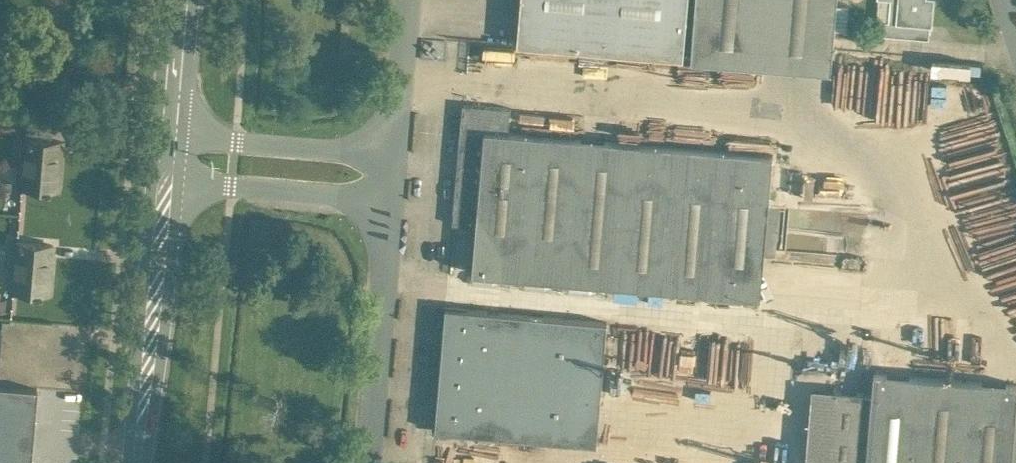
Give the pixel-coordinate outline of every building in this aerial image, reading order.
[(689,0),(522,0),(518,42),(685,56),(689,0)] [(692,58),(832,69),(837,0),(697,0),(692,58)] [(889,19),(884,19),(883,33),(929,37),(930,24),(932,24),(934,0),(891,0),(889,19)] [(984,69),(984,58),(951,57),(951,68),(984,69)] [(473,271),(493,273),(762,296),(774,153),(509,131),(511,107),(464,103),(453,223),(477,225),(473,271)] [(0,111),(0,128),(15,130),(18,113),(0,111)] [(950,118),(950,140),(1002,140),(1002,119),(950,118)] [(624,124),(623,135),(658,137),(659,126),(624,124)] [(62,140),(42,138),(22,136),(21,150),(26,151),(23,185),(57,188),(59,170),(56,169),(58,140),(61,141),(62,140)] [(14,288),(48,292),(50,273),(46,273),(50,244),(53,244),(53,242),(14,238),(12,252),(18,253),(14,288)] [(608,320),(446,306),(435,429),(597,443),(608,320)] [(867,462),(1015,462),(1015,383),(874,371),(873,394),(867,462)] [(37,388),(0,384),(0,462),(30,462),(37,388)] [(829,462),(867,462),(873,394),(864,393),(864,391),(836,388),(829,462)]
